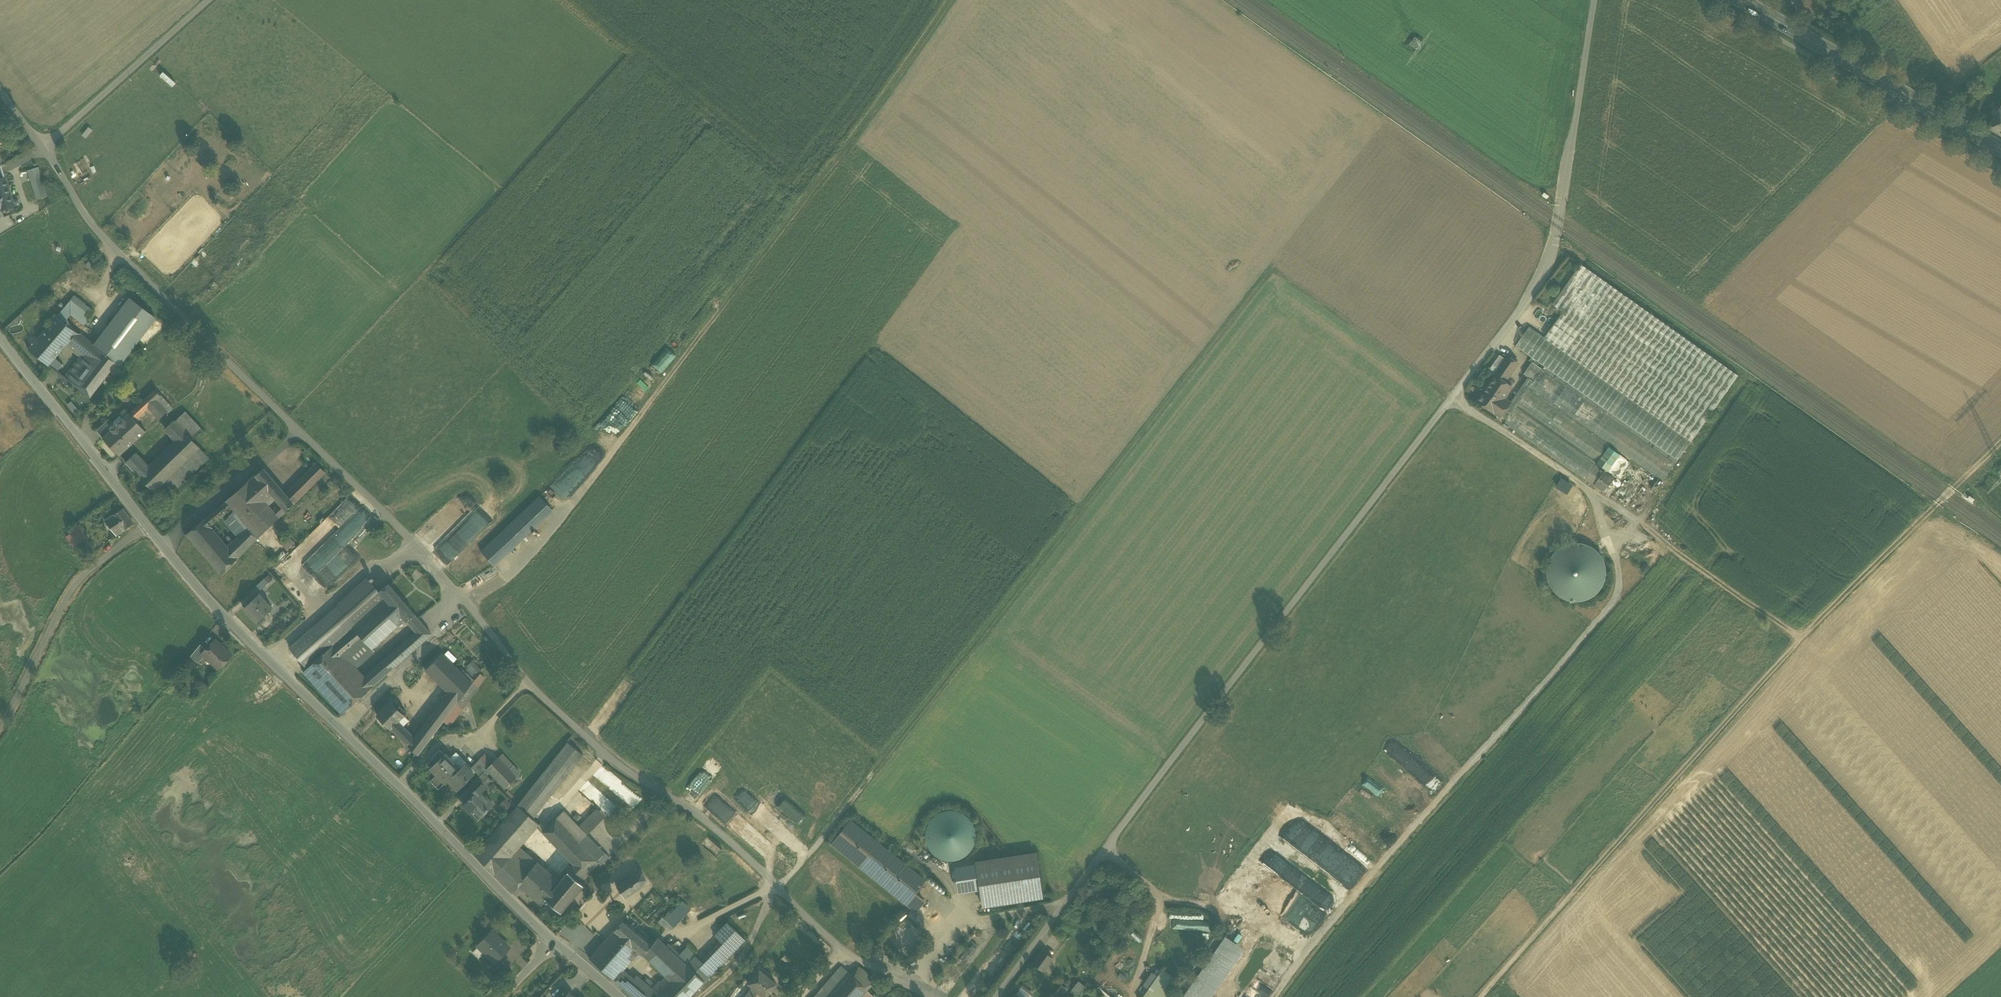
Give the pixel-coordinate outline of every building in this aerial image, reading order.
[(1987,128),(2000,136),(2000,104),(1987,128)] [(38,167),(28,170),(37,199),(47,196),(38,167)] [(0,179),(0,203),(1,207),(13,202),(5,177),(0,179)] [(198,267),(205,259),(209,262),(214,256),(206,248),(192,262),(198,267)] [(79,274),(89,267),(83,259),(73,266),(79,274)] [(89,261),(86,267),(101,273),(103,267),(89,261)] [(1663,482),(1739,377),(1582,264),(1553,304),(1564,312),(1545,338),(1529,327),(1515,346),(1534,360),(1524,375),(1528,378),(1511,402),(1513,403),(1501,420),(1604,493),(1615,478),(1595,464),(1610,444),(1663,482)] [(76,297),(75,296),(71,301),(90,316),(94,312),(76,297)] [(131,299),(108,330),(132,348),(155,317),(136,303),(131,299)] [(90,316),(71,301),(64,309),(71,314),(84,325),(90,316)] [(71,314),(64,309),(56,318),(66,326),(71,314)] [(56,318),(28,350),(49,365),(55,358),(69,342),(76,333),(66,326),(56,318)] [(108,330),(94,347),(86,358),(82,356),(81,356),(65,377),(90,397),(116,363),(118,365),(132,348),(108,330)] [(88,342),(76,333),(69,342),(78,348),(80,349),(81,349),(82,348),(83,347),(88,342)] [(1507,382),(1520,364),(1508,356),(1475,401),(1501,420),(1513,403),(1511,402),(1506,399),(1514,388),(1507,382)] [(658,357),(625,398),(636,407),(669,366),(658,357)] [(60,362),(55,358),(49,365),(54,369),(60,362)] [(156,390),(130,414),(137,422),(149,410),(158,419),(159,419),(172,407),(156,390)] [(78,410),(71,402),(68,404),(75,413),(78,410)] [(130,414),(125,409),(120,414),(124,419),(118,424),(134,441),(145,430),(137,422),(130,414)] [(185,413),(176,422),(185,433),(192,440),(203,430),(185,413)] [(120,414),(108,419),(105,423),(112,430),(103,438),(102,438),(119,456),(134,441),(118,424),(124,419),(120,414)] [(176,422),(175,421),(166,429),(176,441),(185,433),(176,422)] [(105,423),(96,431),(103,438),(112,430),(105,423)] [(176,441),(148,468),(135,454),(126,462),(154,492),(154,491),(169,477),(184,462),(199,448),(192,440),(185,433),(176,441)] [(199,448),(184,462),(193,471),(208,457),(199,448)] [(1620,456),(1610,448),(1604,457),(1615,464),(1620,456)] [(574,487),(587,471),(587,470),(596,459),(588,452),(576,466),(583,472),(578,477),(576,476),(572,481),(571,480),(569,482),(574,487)] [(193,471),(184,462),(169,477),(174,483),(178,487),(193,471)] [(317,464),(298,482),(306,490),(325,472),(317,464)] [(286,495),(264,468),(247,482),(267,506),(275,498),(279,504),(286,511),(293,503),(286,495)] [(174,483),(169,477),(154,491),(159,497),(174,483)] [(1558,477),(1552,487),(1565,494),(1570,484),(1558,477)] [(247,482),(226,500),(248,526),(258,538),(286,511),(279,504),(272,511),(267,506),(247,482)] [(298,482),(286,495),(293,503),(306,490),(298,482)] [(351,494),(295,549),(278,566),(302,565),(362,505),(351,494)] [(539,497),(520,515),(532,529),(552,511),(539,497)] [(248,526),(226,500),(204,519),(214,530),(225,521),(238,537),(248,526)] [(362,505),(302,565),(315,576),(357,533),(371,514),(362,505)] [(123,508),(105,521),(116,536),(134,523),(123,508)] [(520,515),(510,524),(523,537),(532,529),(520,515)] [(214,530),(204,519),(186,534),(220,575),(227,569),(237,558),(228,547),(214,530)] [(510,524),(480,552),(493,565),(523,537),(510,524)] [(238,537),(228,547),(237,558),(258,538),(248,526),(238,537)] [(84,530),(79,533),(84,539),(88,536),(84,530)] [(88,536),(84,539),(90,548),(94,545),(88,536)] [(1547,570),(1547,578),(1550,586),(1554,592),(1561,597),(1568,601),(1576,602),(1584,601),(1591,598),(1598,593),(1603,586),(1605,579),(1606,571),(1604,563),(1601,556),(1595,550),(1589,545),(1581,543),(1573,543),(1565,545),(1558,549),(1552,555),(1549,562),(1547,570)] [(367,579),(338,604),(338,605),(356,625),(385,600),(378,592),(367,579)] [(415,615),(388,584),(378,592),(385,600),(385,599),(404,620),(406,622),(415,615)] [(259,594),(244,608),(257,623),(273,608),(259,594)] [(356,625),(352,628),(362,639),(370,647),(372,649),(404,620),(385,599),(385,600),(356,625)] [(338,605),(290,648),(307,668),(334,644),(352,628),(356,625),(338,605)] [(415,615),(406,622),(410,626),(418,619),(415,615)] [(423,625),(364,677),(372,686),(431,634),(423,625)] [(352,628),(334,644),(354,666),(372,649),(370,647),(365,651),(358,643),(362,639),(352,628)] [(370,647),(362,639),(358,643),(365,651),(370,647)] [(215,640),(205,650),(201,653),(204,656),(219,669),(231,656),(215,640)] [(307,668),(302,672),(341,714),(372,686),(364,677),(354,666),(334,644),(307,668)] [(200,645),(190,657),(197,663),(204,656),(201,653),(205,650),(200,645)] [(448,693),(417,734),(427,742),(438,728),(462,696),(472,683),(442,654),(425,671),(448,693)] [(467,665),(470,674),(480,670),(477,661),(467,665)] [(472,683),(462,696),(469,701),(478,688),(472,683)] [(444,733),(469,701),(462,696),(438,728),(444,733)] [(390,702),(386,706),(377,716),(390,729),(391,729),(397,722),(404,716),(403,715),(406,712),(399,706),(396,708),(390,702)] [(414,738),(397,722),(391,729),(408,746),(417,755),(427,742),(417,734),(414,738)] [(567,743),(517,805),(520,808),(533,818),(583,755),(567,743)] [(478,759),(479,759),(487,768),(494,761),(485,752),(478,759)] [(445,754),(430,768),(436,775),(430,781),(438,789),(445,783),(448,781),(460,770),(459,769),(449,758),(445,754)] [(449,758),(459,769),(464,764),(454,754),(449,758)] [(516,776),(497,757),(494,761),(487,768),(486,769),(505,788),(516,776)] [(479,759),(471,768),(479,776),(483,772),(486,769),(487,768),(479,759)] [(464,764),(459,769),(460,770),(448,781),(457,790),(474,774),(464,764)] [(479,776),(474,782),(478,786),(481,784),(488,777),(483,772),(479,776)] [(474,782),(464,791),(468,796),(474,790),(478,786),(474,782)] [(483,798),(478,794),(485,788),(481,784),(478,786),(474,790),(476,792),(470,798),(464,805),(471,811),(472,809),(480,817),(492,804),(485,796),(483,798)] [(464,791),(458,798),(464,805),(470,798),(468,796),(464,791)] [(507,797),(500,803),(506,809),(512,803),(507,797)] [(805,822),(809,815),(780,798),(776,805),(805,822)] [(517,805),(474,854),(477,857),(520,808),(517,805)] [(520,808),(477,857),(493,873),(493,874),(519,847),(539,824),(533,818),(520,808)] [(597,809),(578,827),(586,835),(604,817),(597,809)] [(578,827),(564,811),(556,819),(591,856),(595,859),(597,861),(604,854),(586,835),(578,827)] [(928,849),(933,855),(939,859),(946,861),(953,861),(960,859),(966,855),(971,850),(974,844),(975,836),(975,829),(972,823),(967,817),(961,813),(954,811),(947,811),(940,812),(934,816),(929,822),(926,828),(924,835),(925,842),(928,849)] [(591,856),(556,819),(542,832),(574,864),(568,872),(576,878),(595,859),(592,856),(591,856)] [(832,845),(859,866),(906,904),(925,881),(851,822),(832,845)] [(519,847),(493,874),(494,875),(494,874),(499,880),(501,881),(512,893),(519,885),(536,862),(519,847)] [(604,854),(597,861),(598,863),(601,865),(609,857),(605,853),(604,854)] [(1277,864),(1274,863),(1275,859),(1262,853),(1258,863),(1275,870),(1277,864)] [(975,863),(981,906),(1041,897),(1034,854),(975,863)] [(595,859),(576,878),(580,881),(598,863),(597,861),(595,859)] [(557,879),(536,862),(519,885),(523,889),(541,905),(546,899),(552,891),(550,889),(557,879)] [(552,891),(546,899),(561,912),(584,885),(576,878),(568,872),(552,891)] [(635,874),(616,887),(620,891),(625,898),(643,886),(646,880),(641,874),(635,874)] [(519,885),(512,893),(516,897),(523,889),(519,885)] [(683,902),(665,920),(673,928),(691,909),(683,902)] [(1199,925),(1199,930),(1212,932),(1213,922),(1203,921),(1202,925),(1199,925)] [(650,947),(621,922),(614,930),(638,951),(643,956),(650,947)] [(727,923),(714,936),(721,942),(732,953),(745,940),(727,923)] [(638,951),(614,930),(589,959),(613,979),(622,969),(638,951)] [(509,948),(492,931),(478,945),(494,962),(495,962),(498,959),(509,948)] [(1244,950),(1224,936),(1182,996),(1211,996),(1244,950)] [(650,947),(643,956),(645,958),(648,960),(663,943),(661,941),(658,939),(650,947)] [(721,942),(702,962),(695,956),(687,965),(704,982),(732,953),(721,942)] [(660,982),(660,981),(652,988),(657,992),(653,996),(689,996),(704,982),(687,965),(678,957),(669,949),(663,943),(648,960),(666,976),(660,982)] [(682,952),(674,944),(669,949),(678,957),(682,952)] [(1033,963),(1046,970),(1055,954),(1042,947),(1033,963)] [(695,956),(686,948),(682,952),(678,957),(687,965),(695,956)] [(498,959),(495,962),(494,962),(487,970),(493,976),(505,965),(498,959)] [(814,996),(830,996),(850,974),(842,966),(814,996)] [(875,981),(864,970),(858,966),(851,974),(866,990),(867,990),(875,981)] [(622,969),(613,979),(620,985),(627,977),(632,982),(634,980),(622,969)] [(759,970),(747,983),(752,987),(744,996),(754,996),(758,992),(763,996),(764,996),(776,984),(759,970)] [(1177,981),(1162,970),(1144,996),(1166,996),(1177,981)] [(866,990),(851,974),(850,974),(830,996),(860,996),(866,990)] [(637,976),(634,980),(632,982),(627,977),(620,985),(634,996),(653,996),(657,992),(652,988),(637,976)] [(1081,995),(1089,986),(1080,979),(1073,989),(1081,995)] [(557,996),(571,996),(572,996),(573,996),(565,988),(557,996)] [(1243,996),(1263,996),(1247,989),(1243,996)]
